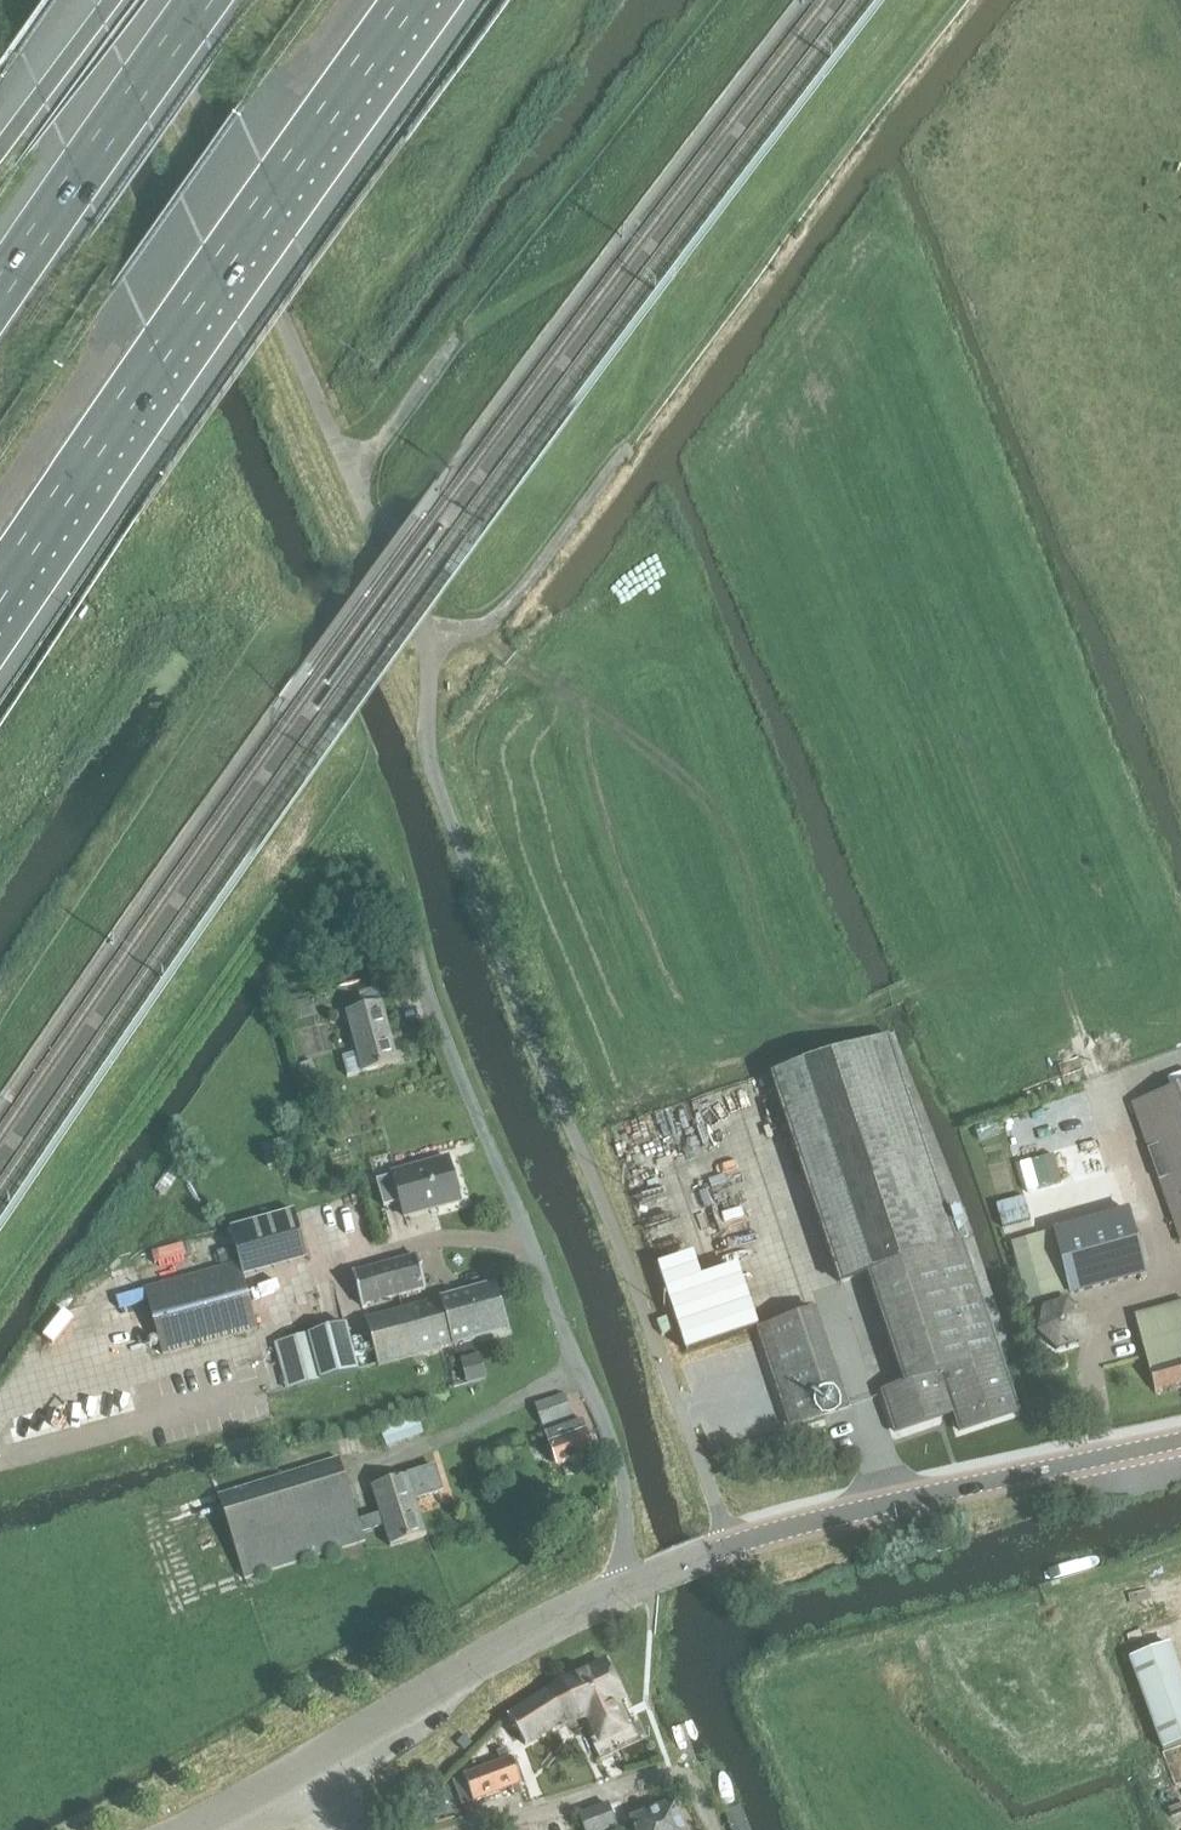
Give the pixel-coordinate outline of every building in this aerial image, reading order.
[(291,1019),(313,1014),(310,999),(287,1004),(291,1019)] [(343,1056),(349,1077),(400,1064),(383,1001),(347,1012),(358,1052),(343,1056)] [(840,1283),(868,1274),(905,1384),(882,1392),(895,1432),(954,1412),(959,1430),(1018,1410),(962,1242),(956,1244),(888,1039),(772,1078),(840,1283)] [(302,1079),(317,1075),(313,1060),(299,1065),(302,1079)] [(1131,1104),(1180,1242),(1180,1241),(1180,1086),(1131,1104)] [(385,1207),(401,1202),(405,1217),(461,1201),(459,1195),(461,1191),(458,1182),(455,1180),(449,1159),(393,1175),(393,1176),(377,1181),(385,1207)] [(1127,1210),(1012,1242),(1029,1306),(1069,1295),(1070,1297),(1145,1277),(1145,1274),(1127,1210)] [(417,1255),(354,1272),(363,1305),(426,1288),(417,1255)] [(246,1285),(240,1263),(145,1289),(163,1354),(258,1328),(246,1285)] [(495,1283),(365,1319),(369,1335),(374,1351),(378,1366),(380,1366),(508,1330),(495,1283)] [(1043,1308),(1036,1334),(1057,1353),(1082,1345),(1089,1319),(1069,1301),(1043,1308)] [(1180,1382),(1180,1306),(1136,1317),(1154,1389),(1180,1382)] [(789,1425),(845,1406),(814,1312),(758,1331),(789,1425)] [(309,1334),(285,1340),(298,1388),(322,1381),(359,1371),(361,1370),(357,1356),(353,1340),(348,1323),(309,1334)] [(369,1335),(353,1340),(357,1356),(374,1351),(369,1335)] [(484,1369),(476,1371),(479,1383),(487,1381),(484,1369)] [(543,1426),(573,1415),(566,1394),(536,1405),(543,1426)] [(558,1467),(596,1453),(584,1419),(546,1433),(558,1467)] [(392,1546),(428,1534),(417,1498),(444,1489),(437,1465),(373,1486),(381,1513),(360,1519),(340,1457),(218,1496),(245,1580),(367,1541),(364,1532),(385,1526),(392,1546)] [(1172,1649),(1132,1664),(1165,1755),(1180,1749),(1180,1675),(1172,1649)] [(526,1745),(565,1721),(567,1721),(569,1720),(573,1721),(575,1721),(578,1720),(580,1719),(600,1760),(642,1740),(606,1664),(562,1685),(509,1718),(526,1745)] [(511,1758),(465,1776),(476,1802),(522,1785),(511,1758)] [(676,1800),(657,1808),(650,1811),(657,1829),(687,1829),(676,1800)] [(400,1829),(421,1829),(437,1826),(430,1801),(400,1829)] [(742,1803),(724,1810),(732,1829),(752,1829),(742,1803)] [(608,1805),(579,1817),(584,1829),(610,1829),(617,1827),(608,1805)] [(650,1811),(631,1819),(636,1829),(657,1829),(650,1811)]
